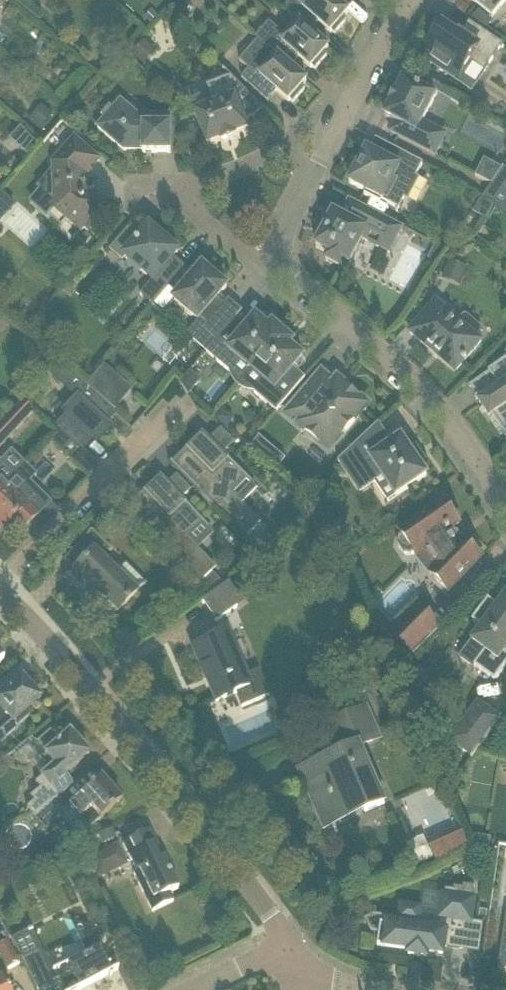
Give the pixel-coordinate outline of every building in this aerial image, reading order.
[(335,0),(291,0),(283,9),(300,23),(306,28),(315,18),(330,32),(332,31),(335,34),(347,20),(344,17),(348,12),(335,0)] [(493,18),(505,2),(505,0),(472,0),(493,18)] [(152,10),(145,17),(151,23),(158,16),(152,10)] [(481,12),(475,19),(488,28),(493,21),(481,12)] [(329,48),(306,28),(300,23),(287,38),(269,22),(256,38),(258,40),(259,40),(286,64),(287,63),(295,54),(311,68),(312,67),(315,69),(327,55),(324,53),(329,48)] [(460,34),(458,37),(457,38),(452,35),(454,33),(443,25),(439,31),(436,28),(428,40),(431,43),(422,57),(458,81),(463,74),(462,74),(470,61),(484,71),(503,44),(470,22),(461,35),(460,34)] [(307,81),(287,63),(286,64),(259,40),(258,40),(239,61),(249,70),(242,78),(268,102),(269,101),(265,97),(273,87),(289,101),(290,100),(293,102),(305,89),(302,86),(307,81)] [(263,109),(249,95),(231,76),(207,86),(213,100),(196,106),(198,112),(196,113),(194,113),(195,115),(207,146),(208,147),(221,142),(222,144),(236,138),(236,136),(249,131),(245,122),(254,118),(263,109)] [(433,128),(423,122),(441,87),(423,77),(417,87),(404,80),(397,93),(396,93),(391,103),(391,104),(385,116),(396,122),(390,132),(435,156),(441,145),(428,139),(433,128)] [(114,109),(110,106),(102,116),(105,119),(98,127),(124,150),(143,150),(143,153),(171,153),(171,125),(170,125),(170,115),(138,115),(121,100),(114,109)] [(100,160),(85,147),(75,139),(53,163),(54,171),(39,187),(70,215),(67,219),(81,231),(85,227),(89,231),(103,215),(98,212),(103,207),(88,194),(88,189),(90,189),(90,179),(87,180),(87,175),(100,160)] [(397,208),(414,176),(416,177),(423,163),(392,147),(385,159),(367,150),(350,183),(367,192),(366,195),(381,203),(383,201),(397,208)] [(478,172),(476,177),(491,184),(501,170),(485,162),(480,173),(478,172)] [(334,214),(327,227),(328,228),(325,235),(323,234),(316,247),(329,254),(326,261),(342,269),(346,263),(350,265),(363,239),(389,253),(403,227),(351,200),(350,201),(341,218),(334,214)] [(162,238),(150,228),(141,238),(129,228),(110,250),(123,261),(126,258),(154,281),(158,276),(169,286),(185,266),(174,257),(178,252),(166,242),(165,243),(161,239),(162,238)] [(227,287),(221,282),(222,281),(209,270),(209,271),(203,266),(195,275),(194,275),(181,290),(182,291),(174,300),(180,305),(179,306),(192,317),(193,316),(198,321),(200,319),(207,325),(203,330),(216,341),(242,310),(229,299),(224,305),(217,299),(227,287)] [(481,341),(458,321),(436,302),(410,332),(434,352),(435,351),(457,370),(464,361),(465,362),(467,360),(466,359),(481,341)] [(252,370),(283,333),(273,325),(270,329),(256,317),(247,328),(236,318),(243,311),(242,310),(216,341),(206,352),(230,372),(240,359),(252,370)] [(306,378),(294,368),(303,357),(290,346),(293,342),(283,333),(252,370),(264,380),(254,392),(277,412),(293,393),(306,378)] [(489,372),(501,389),(479,403),(490,419),(492,417),(505,436),(505,435),(505,360),(489,372)] [(102,424),(113,412),(87,389),(58,362),(48,374),(77,401),(73,406),(66,413),(70,416),(67,419),(58,429),(60,430),(79,449),(91,436),(95,440),(106,428),(102,424)] [(103,369),(87,388),(112,410),(126,394),(113,383),(116,380),(103,369)] [(188,394),(201,379),(191,370),(180,383),(188,394)] [(322,373),(309,388),(286,415),(329,451),(368,406),(355,395),(356,394),(355,393),(354,394),(351,392),(352,390),(351,390),(350,390),(338,380),(334,384),(322,373)] [(21,402),(0,425),(0,448),(33,413),(21,402)] [(379,423),(364,436),(341,459),(338,461),(361,494),(384,478),(396,496),(427,475),(402,438),(393,444),(379,423)] [(60,430),(58,432),(50,441),(71,461),(81,451),(79,449),(60,430)] [(245,477),(200,432),(199,433),(200,434),(183,452),(186,455),(177,464),(174,466),(170,462),(169,463),(244,539),(260,524),(229,493),(245,477)] [(259,437),(251,446),(257,451),(265,442),(259,437)] [(14,474),(0,461),(0,490),(4,486),(15,475),(14,474)] [(39,492),(36,495),(15,475),(4,486),(0,490),(0,529),(3,532),(11,523),(21,533),(50,503),(39,492)] [(186,537),(202,522),(159,475),(158,476),(159,477),(141,494),(144,497),(142,499),(132,509),(128,504),(126,505),(200,583),(216,569),(186,537)] [(459,524),(456,519),(457,515),(452,508),(448,507),(445,502),(441,505),(436,505),(429,509),(429,513),(400,533),(403,537),(400,539),(398,545),(404,554),(410,555),(414,553),(417,557),(428,549),(442,570),(435,578),(448,591),(482,557),(464,540),(464,541),(465,542),(461,547),(458,544),(457,545),(450,535),(452,534),(449,530),(459,524)] [(64,560),(54,570),(65,580),(93,607),(101,599),(117,614),(131,599),(136,594),(115,573),(102,559),(110,550),(102,543),(91,532),(64,560)] [(252,546),(260,554),(268,546),(260,538),(252,546)] [(219,581),(213,575),(202,586),(208,592),(219,581)] [(228,582),(201,601),(216,622),(235,608),(243,603),(228,582)] [(500,608),(489,600),(473,622),(484,630),(474,643),(475,644),(485,652),(475,666),(495,681),(505,666),(505,653),(505,652),(505,651),(505,599),(500,608)] [(410,655),(439,627),(420,606),(390,636),(410,655)] [(226,634),(211,640),(193,648),(216,702),(235,694),(241,708),(269,696),(258,671),(244,677),(226,634)] [(6,692),(0,697),(0,742),(14,730),(29,717),(25,712),(32,706),(36,711),(41,706),(31,695),(33,693),(21,679),(6,692)] [(479,704),(450,743),(473,759),(501,720),(479,704)] [(339,777),(308,790),(316,810),(322,822),(363,805),(366,812),(380,805),(356,751),(384,739),(370,706),(328,724),(343,757),(332,761),(339,777)] [(59,741),(50,731),(36,743),(45,754),(44,754),(54,766),(35,782),(40,788),(30,797),(34,801),(27,808),(32,813),(46,807),(56,799),(72,785),(64,775),(88,755),(69,733),(59,741)] [(101,778),(86,791),(80,796),(80,797),(70,806),(78,816),(89,829),(121,801),(101,778)] [(46,829),(67,811),(56,799),(46,807),(32,813),(36,818),(43,826),(46,829)] [(472,850),(462,826),(428,841),(438,865),(472,850)] [(150,830),(132,839),(122,843),(136,871),(133,873),(152,912),(173,902),(169,893),(178,889),(163,858),(158,861),(152,847),(157,845),(150,830)] [(477,835),(475,844),(491,847),(492,843),(493,837),(477,835)] [(117,846),(91,858),(101,879),(127,866),(117,846)] [(427,958),(428,953),(443,955),(444,947),(463,950),(468,910),(474,911),(475,899),(473,898),(475,887),(464,885),(463,888),(455,887),(454,890),(446,889),(445,894),(443,894),(440,919),(439,925),(420,923),(422,908),(401,905),(399,920),(382,917),(378,946),(409,950),(409,955),(427,958)] [(19,964),(0,927),(0,959),(6,971),(19,964)] [(102,954),(101,954),(99,950),(102,945),(103,943),(103,942),(104,939),(104,937),(103,935),(103,934),(101,932),(100,930),(99,929),(97,928),(95,927),(93,927),(91,927),(89,927),(88,928),(86,929),(84,930),(83,931),(81,934),(81,936),(80,937),(80,940),(81,943),(88,956),(55,972),(50,974),(38,952),(22,959),(37,989),(41,989),(59,982),(63,989),(78,989),(110,973),(111,975),(112,975),(102,954)]
